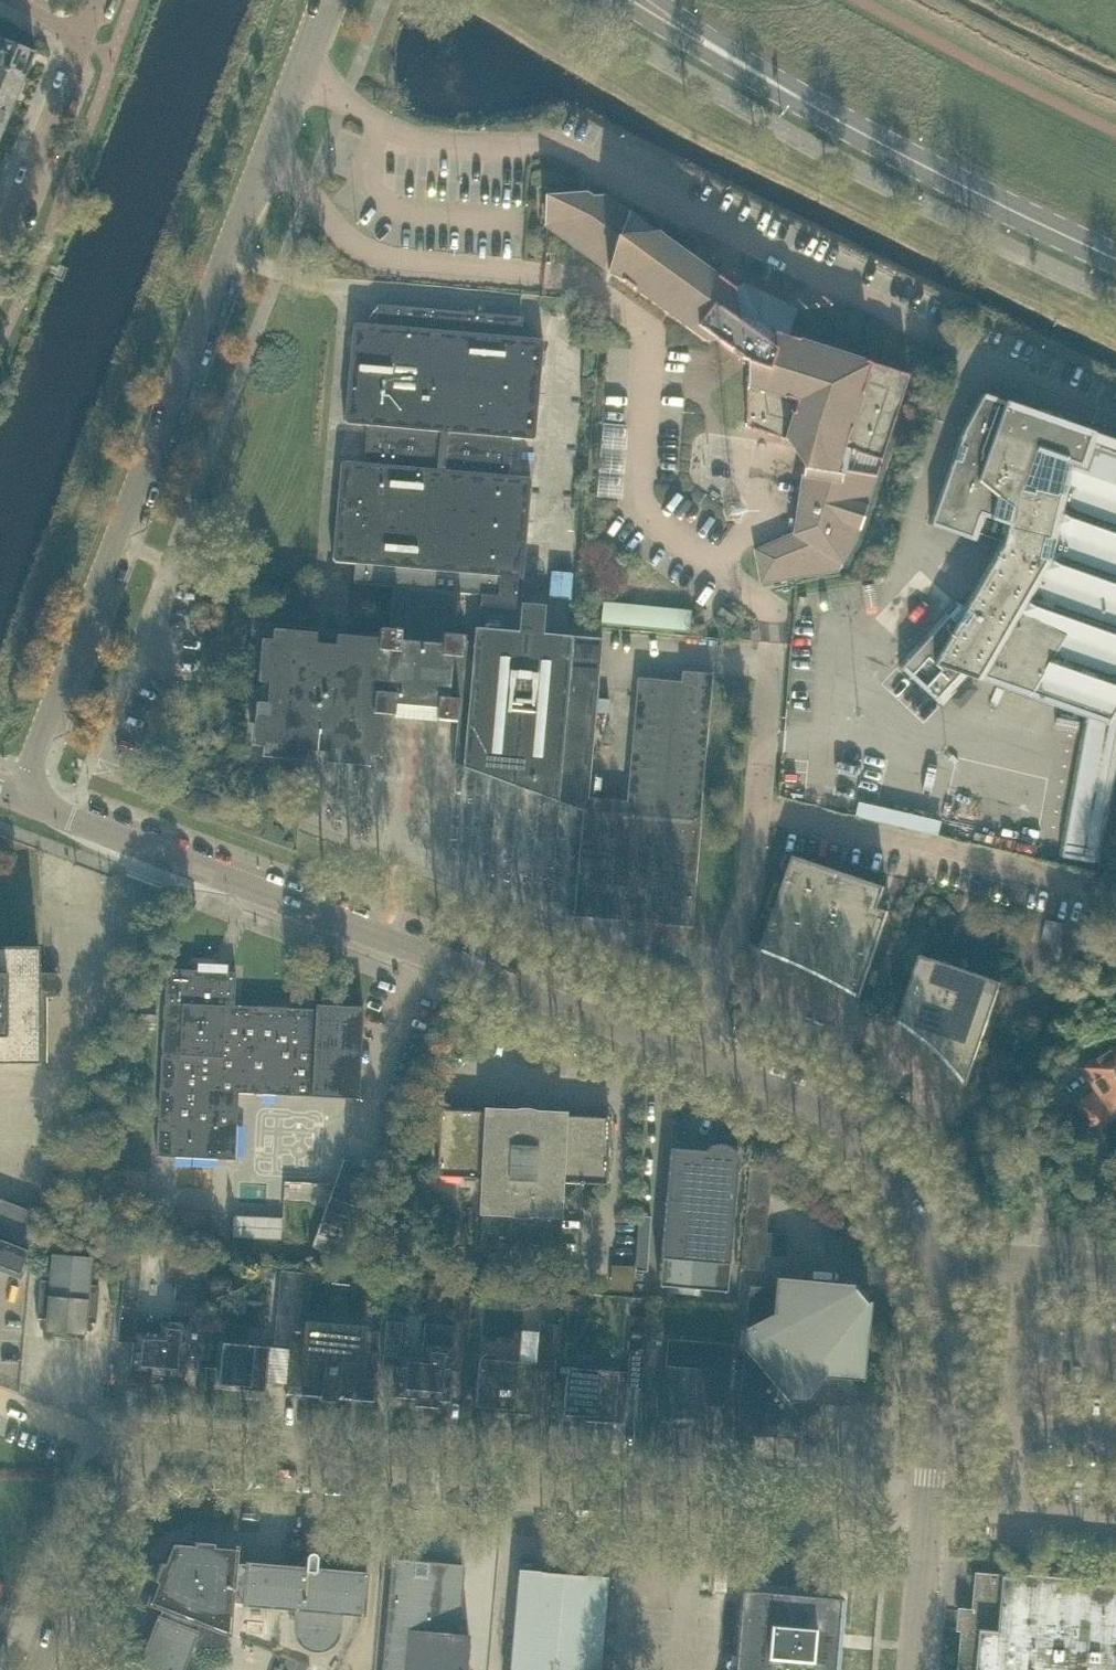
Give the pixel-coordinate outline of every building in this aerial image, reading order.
[(35,51),(0,37),(0,68),(25,77),(35,51)] [(25,77),(0,68),(0,97),(15,103),(25,77)] [(15,103),(0,97),(0,127),(4,129),(15,103)] [(734,288),(712,272),(604,194),(550,198),(550,228),(707,340),(716,339),(747,361),(747,426),(808,445),(794,533),(756,549),(761,582),(837,570),(855,540),(909,374),(788,335),(796,309),(744,282),(734,288)] [(436,717),(442,718),(450,718),(450,725),(456,725),(453,763),(583,810),(584,808),(584,807),(626,811),(627,800),(589,797),(603,637),(474,626),(473,641),(464,640),(464,634),(454,633),(458,592),(499,595),(500,575),(523,577),(532,477),(509,475),(512,437),(535,439),(544,338),(521,336),(523,317),(379,304),(377,324),(354,322),(345,423),(368,425),(365,462),(342,460),(333,561),(356,563),(354,583),(394,586),(390,628),(380,627),(379,637),(337,634),(336,644),(316,642),(317,632),(273,628),(272,639),(262,638),(258,681),(263,681),(263,686),(254,685),(251,686),(248,689),(248,692),(249,694),(253,696),(262,697),(262,701),(256,701),(253,744),(263,745),(262,756),(306,759),(307,749),(327,751),(326,761),(369,765),(370,754),(380,755),(384,713),(395,714),(395,703),(437,707),(436,717)] [(1056,412),(1042,407),(1038,418),(981,397),(972,413),(971,412),(963,427),(930,523),(932,520),(982,537),(981,541),(982,541),(987,529),(1005,536),(966,604),(959,600),(958,600),(957,600),(899,663),(900,664),(901,663),(945,703),(944,704),(945,705),(975,672),(1035,693),(1038,690),(1057,701),(1086,711),(1067,813),(1066,812),(1059,848),(1061,848),(1059,856),(1101,864),(1115,784),(1115,447),(1052,425),(1056,412)] [(612,413),(603,485),(627,488),(633,444),(626,443),(630,415),(612,413)] [(558,562),(557,589),(578,590),(579,563),(558,562)] [(690,632),(692,609),(603,600),(601,623),(690,632)] [(623,844),(665,848),(698,851),(701,821),(699,821),(712,673),(682,670),(681,681),(638,677),(627,800),(626,811),(623,844)] [(868,790),(864,805),(946,826),(950,810),(868,790)] [(626,811),(584,807),(584,808),(583,810),(574,915),(692,925),(695,882),(698,851),(665,848),(623,844),(626,811)] [(790,944),(825,956),(824,958),(826,961),(828,962),(830,962),(833,961),(834,959),(839,961),(838,966),(839,971),(840,976),(843,980),(847,984),(851,986),(861,990),(859,996),(861,996),(890,910),(880,906),(887,885),(795,854),(763,950),(765,951),(770,934),(790,941),(788,944),(790,944)] [(39,946),(0,946),(0,1062),(39,1062),(39,946)] [(1003,981),(945,961),(922,954),(899,1021),(901,1022),(903,1015),(936,1026),(936,1029),(938,1032),(940,1033),(943,1033),(946,1032),(947,1030),(952,1032),(951,1039),(951,1047),(954,1055),(958,1061),(964,1066),(971,1070),(967,1083),(968,1084),(1003,981)] [(236,971),(226,971),(166,968),(166,978),(158,1155),(236,1159),(240,1092),(360,1097),(363,1006),(317,1004),(317,1009),(235,1005),(236,971)] [(1115,1110),(1115,1109),(1115,1046),(1085,1067),(1099,1088),(1077,1103),(1093,1126),(1115,1110)] [(515,1113),(513,1112),(440,1109),(439,1134),(438,1137),(437,1139),(436,1142),(437,1144),(437,1147),(438,1149),(437,1175),(485,1177),(481,1241),(556,1245),(559,1181),(607,1184),(608,1158),(609,1156),(610,1153),(610,1151),(610,1148),(610,1145),(609,1143),(610,1117),(535,1114),(529,1113),(525,1112),(521,1112),(515,1113)] [(659,1285),(727,1291),(738,1169),(739,1165),(739,1161),(739,1157),(737,1152),(735,1149),(731,1146),(727,1144),(723,1143),(719,1143),(714,1144),(710,1146),(709,1147),(704,1144),(694,1143),(694,1139),(673,1128),(659,1285)] [(787,1256),(789,1233),(766,1231),(772,1170),(749,1168),(740,1267),(763,1269),(764,1254),(787,1256)] [(42,1214),(0,1198),(0,1234),(30,1245),(42,1214)] [(0,1238),(0,1265),(20,1272),(29,1249),(0,1238)] [(37,1317),(49,1318),(48,1328),(58,1329),(58,1334),(73,1335),(73,1330),(83,1331),(84,1321),(96,1322),(99,1284),(88,1283),(90,1258),(79,1257),(79,1254),(66,1253),(66,1256),(54,1255),(52,1280),(40,1279),(37,1317)] [(122,1300),(118,1340),(120,1340),(120,1334),(134,1336),(134,1341),(131,1373),(151,1375),(150,1382),(173,1384),(174,1377),(185,1378),(187,1355),(199,1356),(200,1356),(205,1302),(187,1300),(186,1302),(185,1315),(170,1314),(169,1319),(137,1316),(139,1302),(142,1261),(125,1260),(122,1292),(129,1292),(128,1301),(122,1300)] [(467,1271),(479,1271),(479,1260),(466,1261),(467,1271)] [(634,1266),(615,1265),(611,1265),(610,1281),(610,1289),(632,1290),(634,1266)] [(856,1288),(856,1284),(777,1277),(776,1287),(750,1285),(737,1433),(799,1438),(801,1414),(815,1402),(851,1405),(853,1379),(864,1380),(870,1300),(866,1300),(867,1289),(856,1288)] [(577,1305),(578,1294),(564,1293),(563,1304),(577,1305)] [(293,1315),(281,1314),(277,1314),(274,1347),(290,1348),(293,1315)] [(404,1351),(406,1321),(386,1319),(382,1364),(384,1364),(384,1358),(399,1359),(395,1396),(415,1397),(414,1405),(438,1407),(439,1399),(450,1400),(456,1325),(425,1323),(422,1353),(404,1351)] [(365,1355),(367,1325),(306,1320),(304,1340),(291,1338),(290,1348),(287,1385),(309,1387),(308,1394),(303,1394),(303,1395),(353,1399),(353,1398),(352,1398),(356,1354),(365,1355)] [(554,1371),(558,1324),(540,1322),(536,1362),(536,1370),(554,1371)] [(662,1349),(664,1331),(649,1329),(647,1347),(662,1349)] [(734,1344),(704,1341),(668,1338),(666,1366),(665,1366),(661,1419),(665,1420),(669,1424),(673,1426),(678,1428),(683,1427),(688,1425),(692,1422),(697,1422),(699,1400),(710,1401),(709,1405),(728,1407),(734,1344)] [(266,1392),(270,1346),(223,1342),(219,1384),(242,1386),(242,1383),(250,1384),(250,1387),(253,1389),(256,1391),(261,1391),(266,1392)] [(499,1359),(497,1356),(494,1354),(486,1353),(484,1355),(481,1357),(480,1357),(475,1406),(494,1408),(494,1412),(532,1415),(536,1370),(536,1362),(499,1359)] [(592,1368),(593,1355),(577,1354),(576,1367),(568,1366),(563,1414),(587,1416),(587,1413),(596,1414),(596,1417),(598,1420),(601,1421),(606,1421),(614,1422),(619,1370),(592,1368)] [(641,1388),(644,1355),(630,1354),(627,1387),(641,1388)] [(1085,1554),(1086,1538),(1076,1537),(1074,1553),(1085,1554)] [(214,1542),(194,1541),(194,1544),(172,1542),(168,1553),(164,1562),(162,1561),(154,1580),(157,1581),(149,1602),(163,1607),(141,1663),(131,1659),(128,1659),(125,1660),(124,1663),(123,1666),(125,1668),(127,1669),(181,1669),(182,1669),(183,1669),(185,1669),(186,1668),(186,1666),(186,1664),(184,1663),(196,1631),(200,1621),(205,1623),(229,1632),(231,1601),(245,1602),(244,1603),(297,1607),(296,1624),(297,1636),(305,1645),(316,1649),(327,1647),(336,1639),(340,1628),(340,1625),(348,1626),(344,1669),(372,1669),(379,1588),(366,1587),(367,1573),(317,1569),(318,1558),(318,1555),(316,1553),(313,1552),(310,1552),(308,1554),(307,1557),(306,1568),(235,1562),(236,1547),(214,1545),(214,1542)] [(415,1577),(417,1560),(392,1558),(383,1669),(467,1669),(469,1647),(467,1647),(457,1636),(469,1636),(470,1634),(459,1633),(464,1577),(426,1574),(426,1578),(415,1577)] [(541,1571),(517,1569),(517,1570),(519,1570),(510,1669),(599,1669),(607,1578),(609,1578),(609,1576),(541,1571)] [(978,1572),(975,1609),(966,1608),(961,1669),(1115,1669),(1115,1584),(978,1572)] [(776,1591),(743,1588),(740,1620),(736,1669),(834,1669),(841,1597),(776,1591)]
